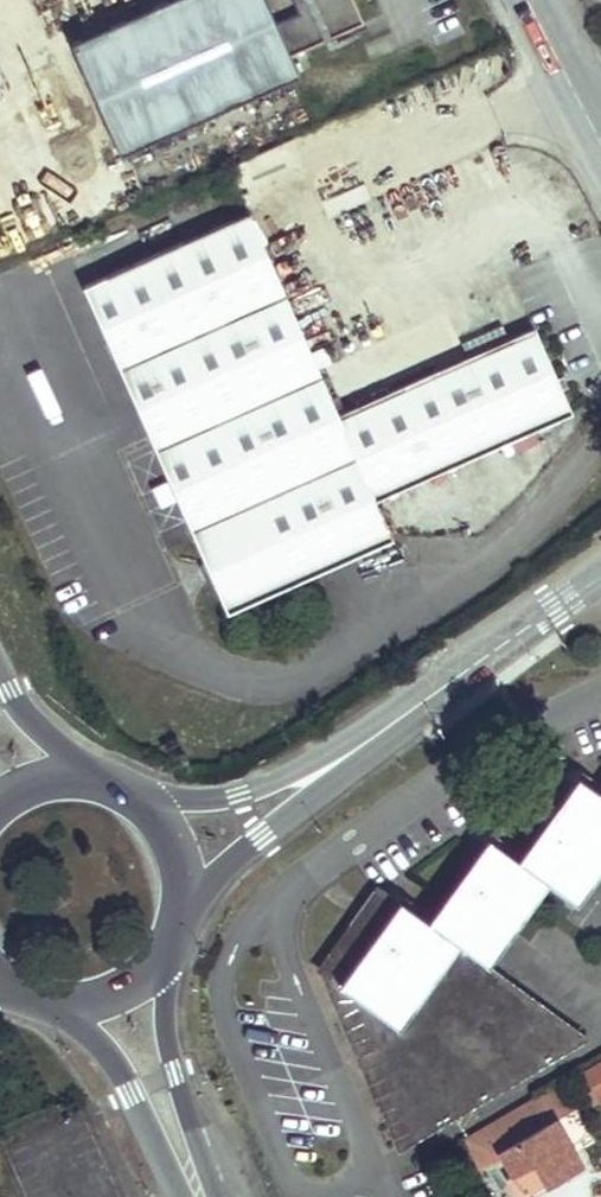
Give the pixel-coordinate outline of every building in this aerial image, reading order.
[(109,159),(295,86),(284,58),(355,31),(343,0),(182,0),(65,46),(109,159)] [(225,190),(263,278),(299,263),(262,175),(225,190)] [(263,278),(225,190),(59,261),(203,593),(367,522),(351,485),(550,398),(513,311),(314,398),(263,278)] [(577,768),(516,850),(492,832),(430,915),(381,878),(318,963),(331,976),(402,1136),(582,1028),(478,950),(539,868),(566,888),(600,842),(600,786),(577,768)] [(600,1083),(600,1084),(600,1063),(592,1049),(558,1068),(577,1096),(600,1083)] [(507,1196),(518,1196),(513,1190),(568,1157),(541,1112),(561,1100),(545,1076),(443,1136),(462,1165),(486,1150),(497,1168),(491,1171),(507,1196)]
